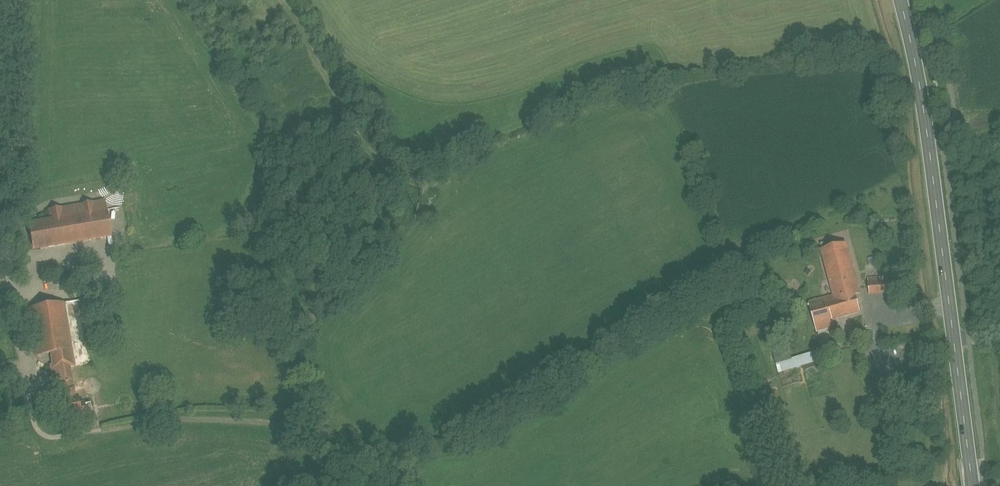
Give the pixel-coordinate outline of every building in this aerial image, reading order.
[(32,255),(110,242),(103,203),(46,213),(48,223),(27,226),(32,255)] [(823,261),(846,254),(841,235),(817,241),(823,261)] [(822,261),(832,299),(807,306),(815,337),(833,332),(832,325),(860,317),(855,299),(857,298),(859,298),(847,254),(846,254),(823,261),(822,261)] [(889,280),(867,282),(868,299),(890,297),(889,280)] [(64,307),(72,369),(88,367),(80,304),(64,307)] [(69,371),(72,370),(72,369),(64,307),(29,311),(35,357),(49,356),(51,373),(69,371)] [(816,353),(797,359),(800,367),(818,362),(816,353)] [(72,401),(69,371),(51,373),(53,391),(55,403),(72,401)] [(76,400),(72,401),(55,403),(57,424),(84,421),(84,420),(90,419),(89,409),(83,409),(83,408),(77,408),(76,400)]
